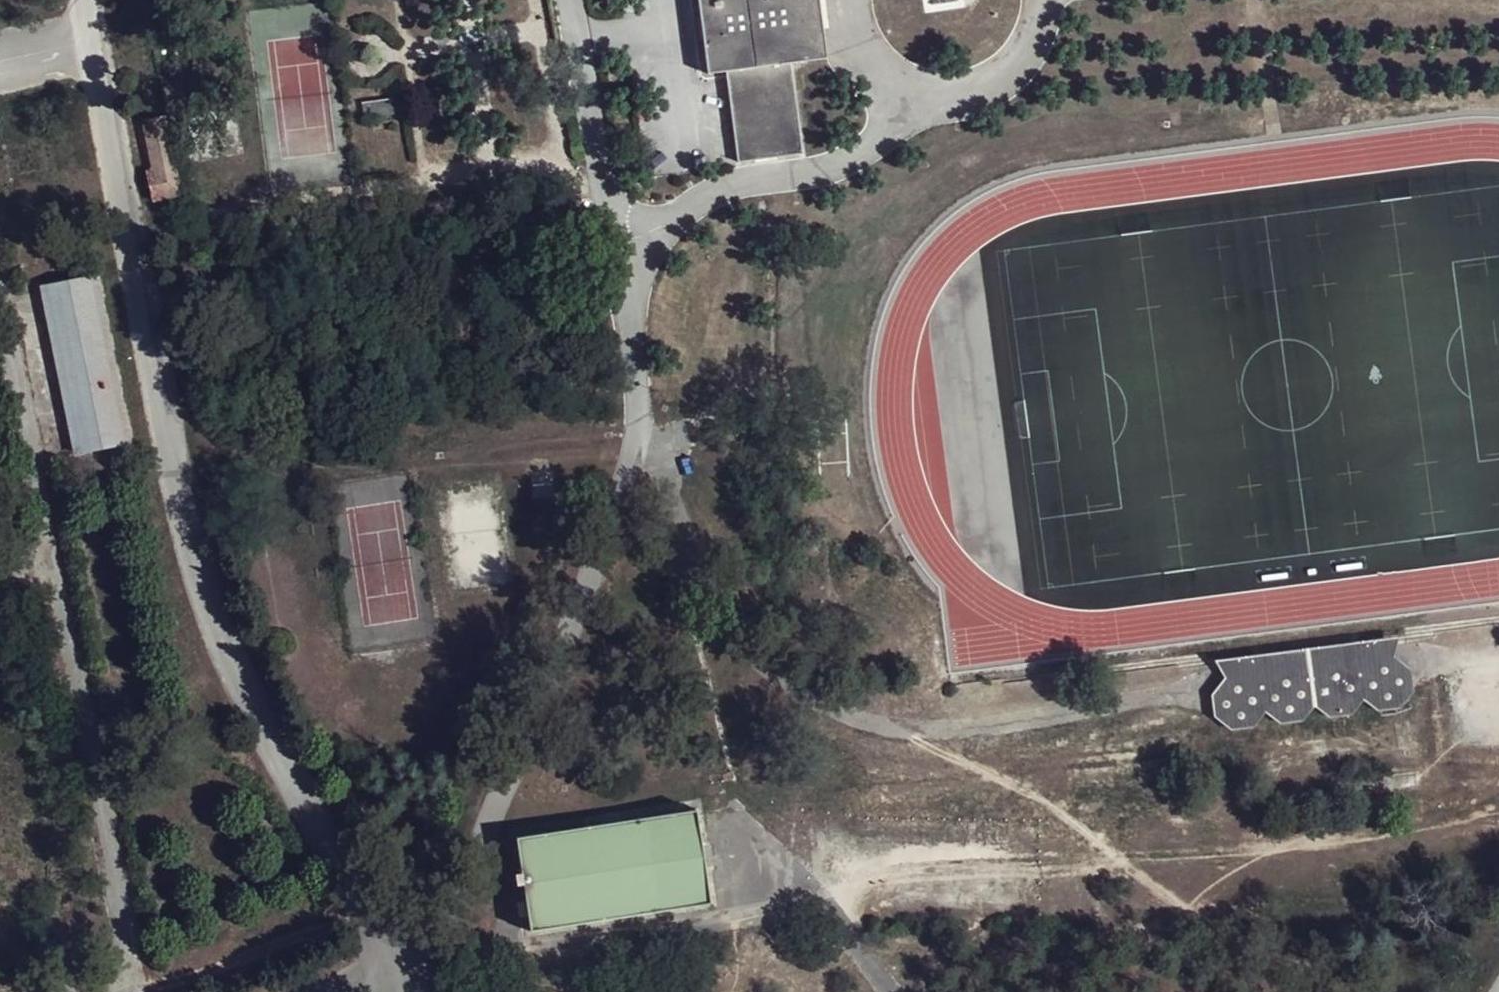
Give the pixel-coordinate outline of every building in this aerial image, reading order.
[(662,68),(678,70),(686,149),(761,137),(751,57),(769,56),(763,0),(654,0),(662,68)] [(303,16),(242,23),(260,159),(319,153),(303,16)] [(163,108),(132,115),(151,197),(182,190),(163,108)] [(82,262),(22,275),(43,427),(106,418),(82,262)] [(1416,637),(1223,663),(1231,728),(1422,698),(1416,637)] [(697,811),(524,840),(538,917),(707,887),(697,811)]
